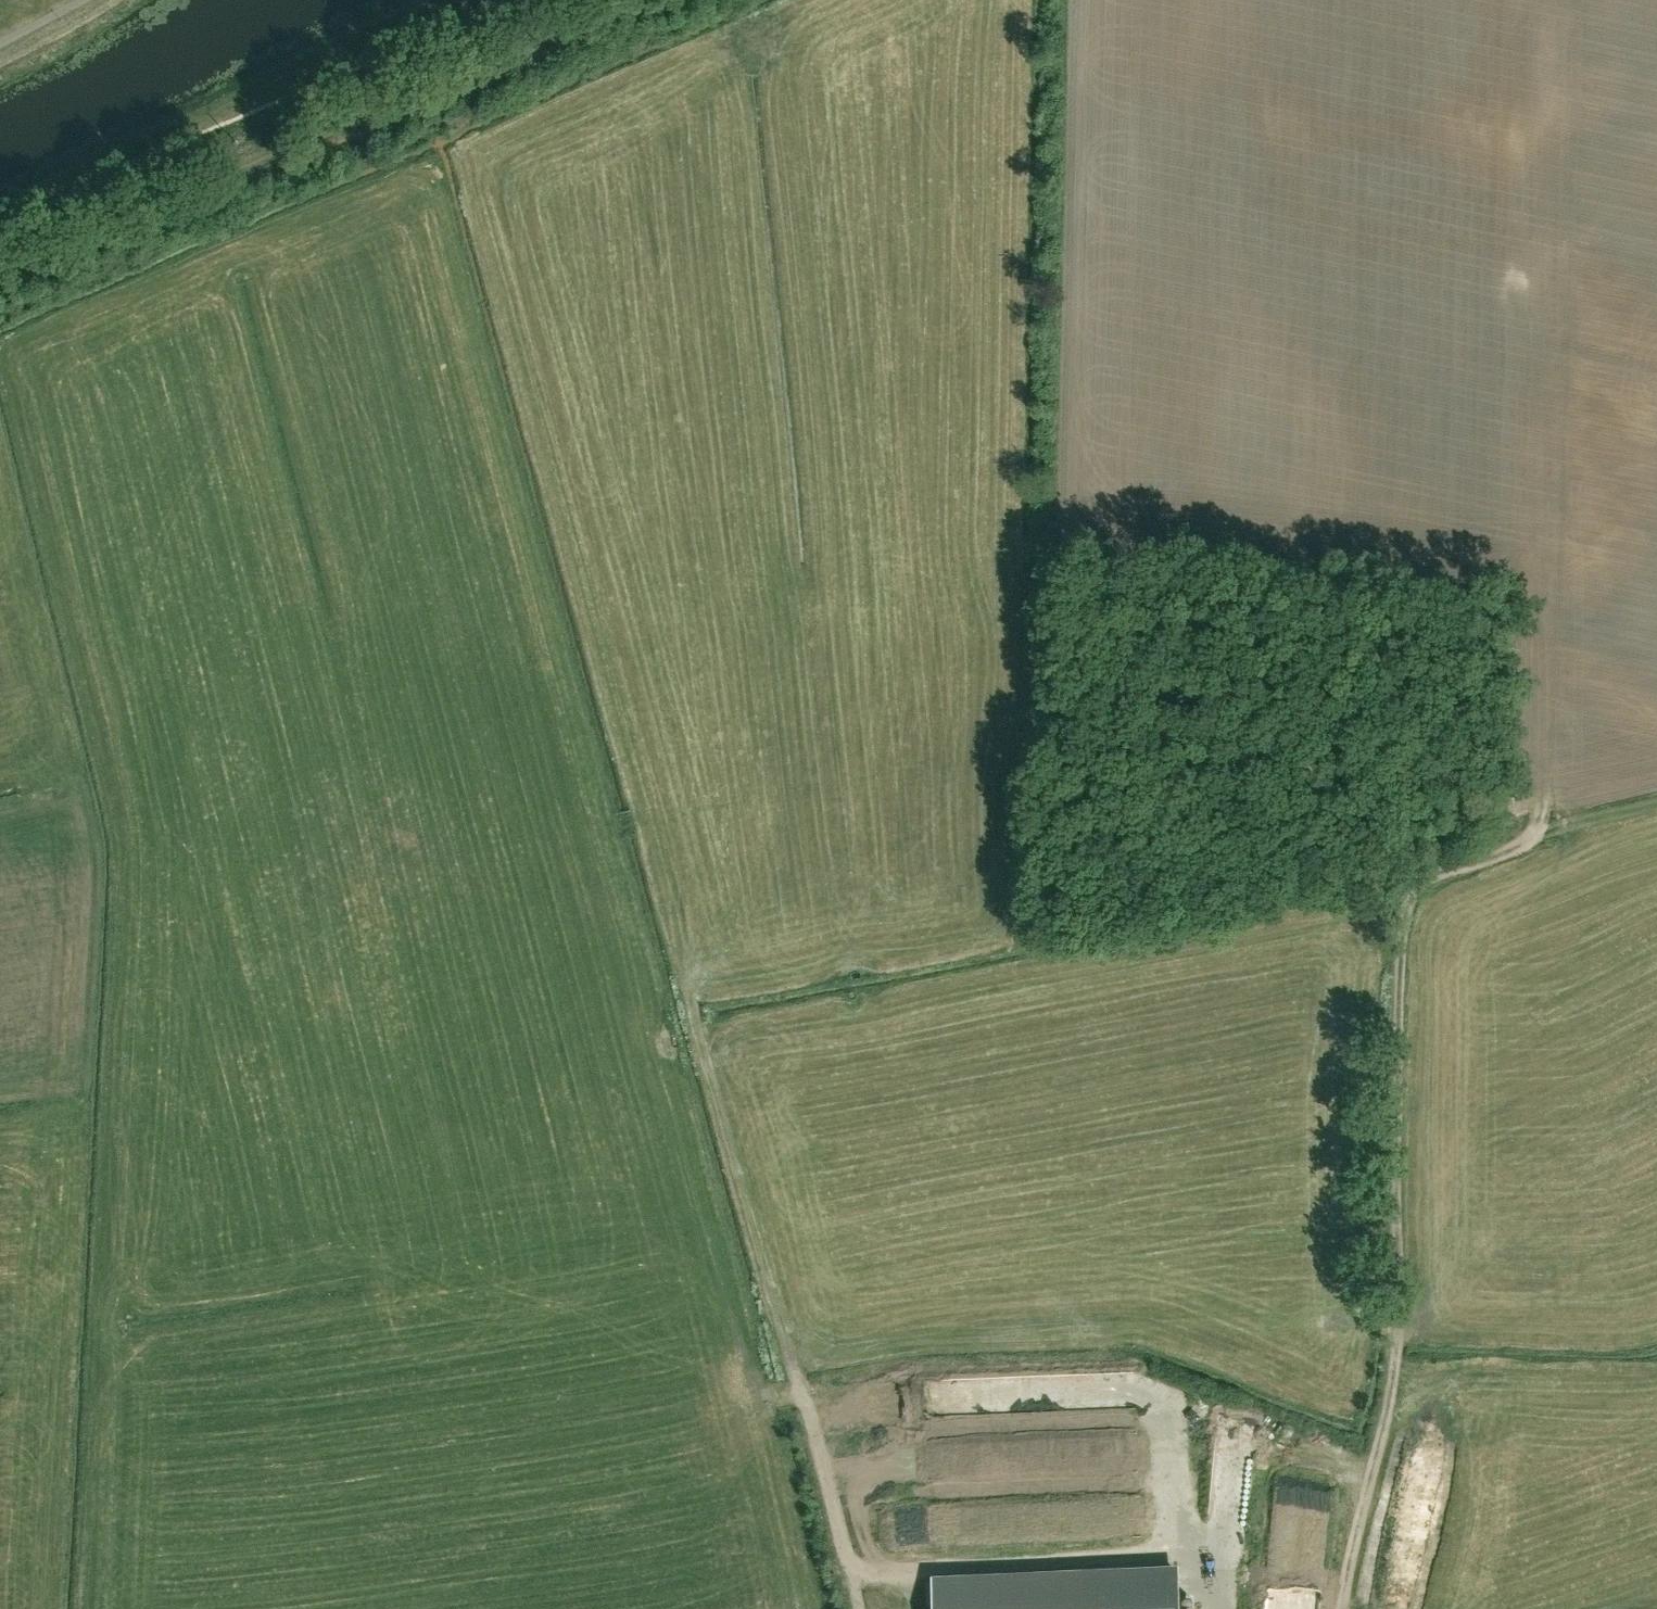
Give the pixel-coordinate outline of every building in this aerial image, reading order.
[(935,1583),(936,1608),(1181,1608),(1179,1573),(1103,1576),(935,1583)]
